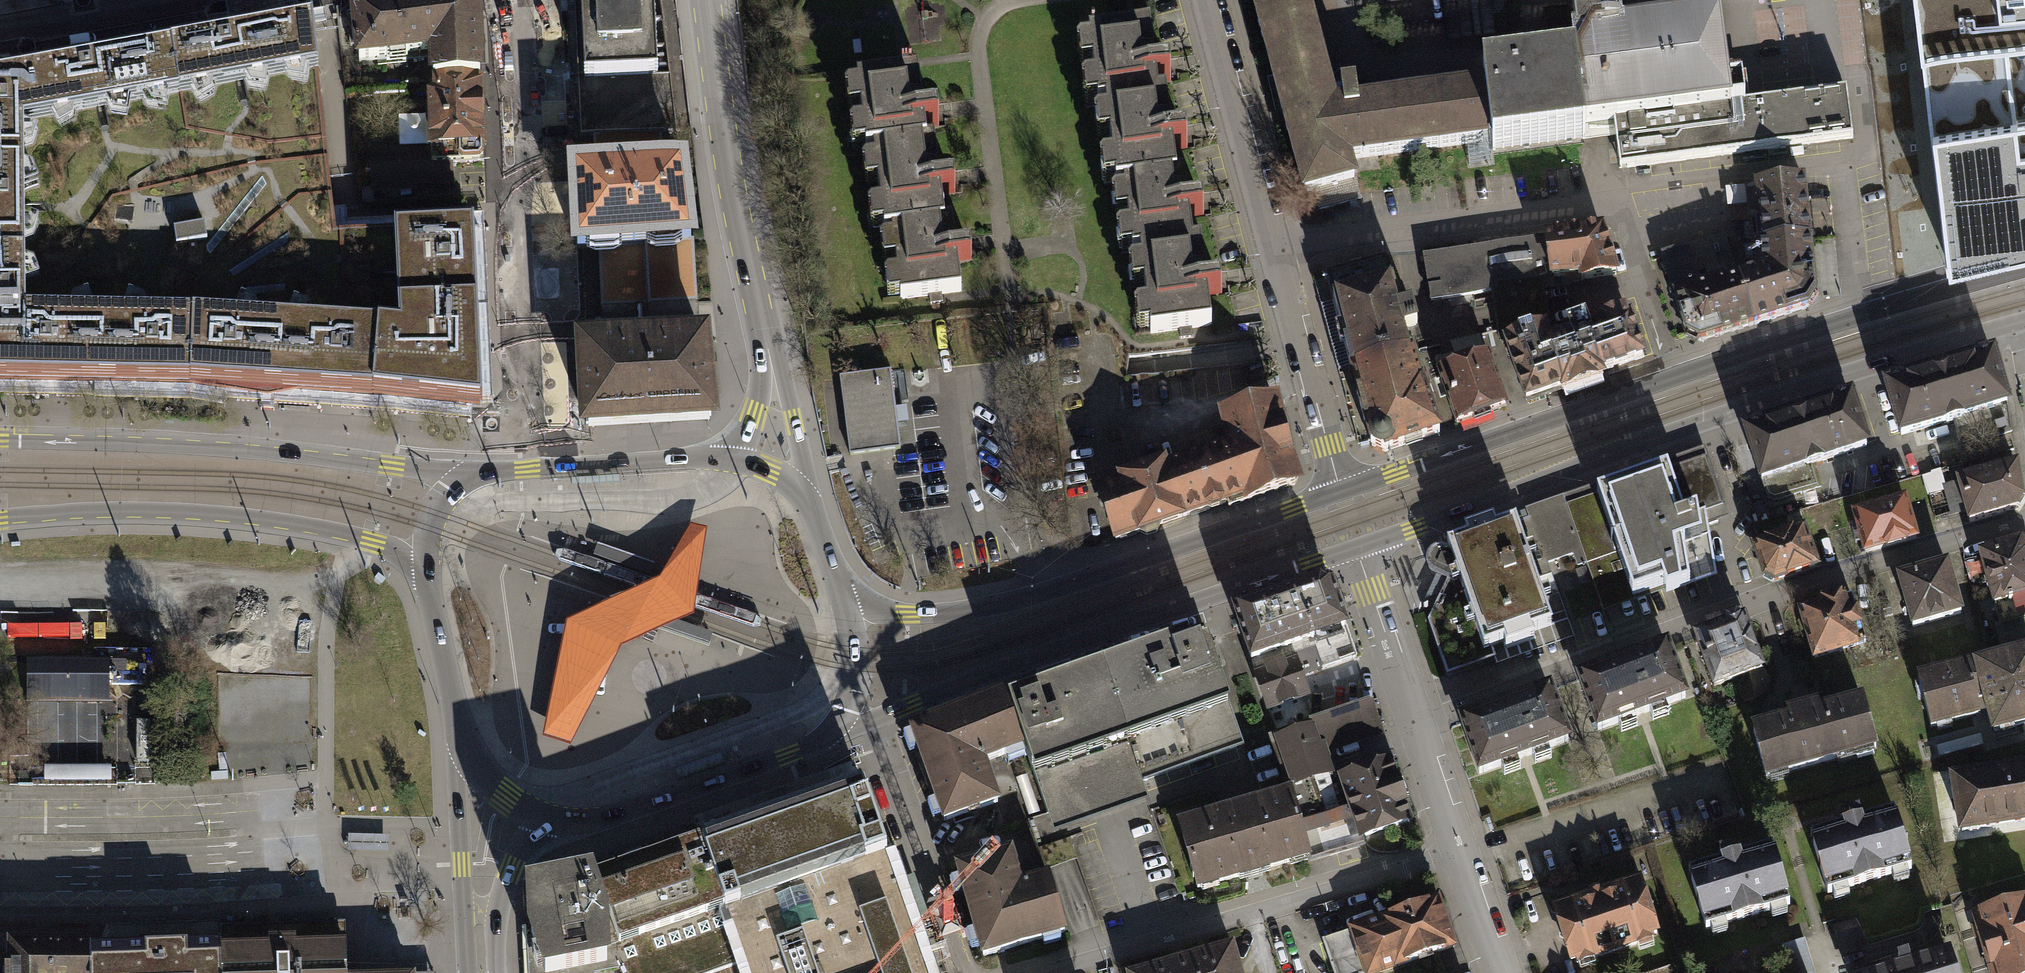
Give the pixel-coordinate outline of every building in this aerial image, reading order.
[(371,194),(415,192),(414,187),(452,186),(451,167),(458,166),(460,170),(479,168),(483,159),(477,9),(467,0),(440,0),(344,11),(347,40),(351,71),(422,63),(424,87),(430,87),(430,97),(424,102),(424,147),(369,150),(371,194)] [(596,135),(660,132),(677,132),(670,76),(657,76),(654,0),(574,0),(578,91),(581,136),(596,135)] [(1303,207),(1358,192),(1352,172),(1490,151),(1483,93),(1471,94),(1429,99),(1363,107),(1338,110),(1317,31),(1309,0),(1248,0),(1303,207)] [(1579,47),(1569,48),(1571,67),(1580,141),(1615,137),(1737,121),(1736,113),(1724,22),(1620,35),(1615,0),(1573,0),(1579,47)] [(1921,47),(1929,111),(1947,262),(2024,243),(2024,0),(1915,0),(1921,47)] [(487,407),(485,377),(484,362),(480,275),(477,230),(336,235),(335,226),(333,209),(318,73),(312,24),(251,35),(227,39),(132,57),(76,67),(0,80),(0,382),(53,382),(156,385),(252,389),(281,390),(295,391),(313,392),(365,395),(487,407)] [(1202,250),(1193,251),(1189,225),(1204,223),(1202,213),(1188,214),(1186,203),(1185,186),(1177,187),(1173,157),(1187,156),(1186,145),(1171,147),(1170,136),(1166,104),(1157,105),(1155,92),(1169,90),(1168,80),(1154,81),(1152,70),(1148,40),(1088,47),(1089,53),(1076,55),(1079,77),(1091,76),(1093,90),(1081,92),(1084,115),(1096,113),(1096,116),(1106,115),(1107,123),(1094,125),(1097,147),(1110,146),(1113,169),(1101,170),(1104,193),(1116,191),(1116,194),(1124,193),(1125,199),(1112,201),(1115,223),(1128,222),(1129,236),(1117,238),(1120,261),(1132,259),(1133,262),(1142,261),(1143,270),(1130,272),(1132,294),(1146,292),(1148,314),(1136,316),(1138,336),(1151,335),(1151,341),(1211,334),(1208,306),(1223,304),(1222,292),(1207,294),(1205,280),(1202,250)] [(1482,80),(1483,93),(1490,151),(1491,157),(1581,147),(1580,141),(1571,67),(1482,77),(1482,80)] [(863,161),(873,159),(874,168),(861,169),(864,192),(877,190),(880,213),(868,215),(871,238),(883,236),(883,239),(891,238),(892,244),(879,246),(882,268),(894,266),(896,281),(884,283),(887,305),(899,304),(899,307),(952,300),(960,299),(956,270),(970,268),(969,257),(955,259),(954,249),(952,230),(944,231),(940,202),(954,200),(953,190),(938,191),(937,180),(933,149),(924,150),(922,136),(936,135),(935,124),(921,126),(919,114),(915,84),(855,92),(856,98),(843,100),(846,122),(858,120),(860,135),(848,137),(851,159),(863,157),(863,161)] [(1849,99),(1736,113),(1737,121),(1615,137),(1620,176),(1855,147),(1849,99)] [(574,173),(577,249),(587,249),(602,248),(604,309),(690,303),(686,242),(690,242),(682,166),(662,168),(660,132),(596,135),(598,172),(584,173),(574,173)] [(1661,255),(1687,335),(1700,342),(1753,325),(1807,308),(1815,296),(1803,181),(1780,184),(1747,187),(1753,245),(1756,274),(1727,283),(1714,238),(1661,255)] [(1431,305),(1493,296),(1502,344),(1506,342),(1544,329),(1544,290),(1552,289),(1579,286),(1583,300),(1621,287),(1606,235),(1546,243),(1492,250),(1425,259),(1431,305)] [(1352,370),(1412,354),(1404,326),(1415,323),(1411,308),(1405,309),(1400,310),(1387,261),(1327,277),(1352,370)] [(586,411),(586,430),(597,429),(645,426),(712,421),(702,340),(692,341),(690,303),(604,309),(606,347),(592,348),(583,349),(586,411)] [(1544,329),(1506,342),(1526,399),(1558,388),(1561,387),(1563,391),(1603,377),(1601,371),(1642,356),(1629,319),(1625,320),(1623,314),(1611,319),(1599,323),(1602,329),(1588,334),(1584,321),(1576,324),(1569,326),(1572,335),(1549,343),(1544,329)] [(1435,360),(1440,374),(1488,358),(1480,336),(1451,343),(1454,354),(1435,360)] [(1412,354),(1352,370),(1372,445),(1384,452),(1439,433),(1422,385),(1419,384),(1416,373),(1412,354)] [(1887,386),(1901,435),(1946,422),(1946,424),(1953,422),(1961,446),(2012,431),(2008,406),(1993,356),(1938,372),(1887,386)] [(1440,374),(1458,427),(1509,410),(1492,357),(1488,358),(1440,374)] [(890,371),(840,378),(850,457),(901,450),(890,371)] [(1767,497),(1774,501),(1821,486),(1815,465),(1823,462),(1823,461),(1867,446),(1851,398),(1801,414),(1746,433),(1767,497)] [(1114,536),(1115,540),(1227,502),(1229,507),(1237,504),(1248,500),(1295,484),(1298,479),(1290,459),(1275,401),(1230,414),(1239,446),(1232,449),(1210,457),(1166,472),(1164,465),(1119,481),(1122,487),(1100,495),(1110,525),(1114,536)] [(1666,594),(1689,586),(1689,577),(1714,568),(1708,537),(1703,513),(1723,506),(1705,455),(1566,504),(1567,505),(1566,506),(1586,562),(1587,565),(1619,553),(1634,595),(1662,585),(1664,591),(1666,594)] [(1966,509),(1970,523),(1997,514),(2017,508),(2022,500),(2017,467),(1944,487),(1951,514),(1966,509)] [(1858,539),(1865,561),(1919,544),(1907,502),(1852,519),(1858,539)] [(1577,565),(1586,562),(1566,506),(1529,519),(1545,564),(1548,562),(1573,554),(1577,565)] [(1574,638),(1548,562),(1545,564),(1529,519),(1522,521),(1516,523),(1532,569),(1531,569),(1552,627),(1493,648),(1496,658),(1494,659),(1496,665),(1574,638)] [(1446,580),(1428,621),(1447,676),(1494,659),(1496,658),(1493,648),(1552,627),(1531,569),(1532,569),(1516,523),(1496,530),(1493,522),(1464,533),(1466,540),(1447,547),(1449,553),(1442,549),(1438,549),(1431,552),(1427,558),(1426,566),(1428,570),(1433,574),(1446,580)] [(659,582),(565,624),(541,739),(571,746),(622,652),(694,620),(708,530),(690,526),(659,582)] [(1754,551),(1766,590),(1818,573),(1813,556),(1806,534),(1754,551)] [(2000,624),(2024,617),(2024,546),(2022,544),(2001,550),(1981,556),(2000,624)] [(1619,553),(1587,565),(1603,612),(1664,591),(1662,585),(1634,595),(1619,553)] [(1901,582),(1914,633),(1968,619),(1954,568),(1924,576),(1901,582)] [(1234,611),(1251,660),(1277,651),(1282,666),(1295,662),(1298,671),(1308,668),(1310,672),(1355,657),(1331,586),(1321,581),(1277,595),(1234,611)] [(1860,649),(1856,633),(1864,630),(1859,613),(1855,614),(1851,615),(1847,601),(1839,603),(1837,599),(1820,604),(1821,608),(1801,614),(1815,662),(1860,649)] [(1699,640),(1716,691),(1766,675),(1749,624),(1720,633),(1699,640)] [(1204,654),(1199,642),(1026,705),(1011,712),(1027,756),(1054,836),(1150,802),(1144,787),(1245,750),(1220,681),(1213,683),(1204,654)] [(1576,682),(1598,736),(1642,719),(1692,700),(1670,645),(1623,664),(1576,682)] [(1251,660),(1268,708),(1306,695),(1299,674),(1298,671),(1295,662),(1282,666),(1277,651),(1251,660)] [(1995,731),(2024,723),(2024,653),(1977,666),(1995,731)] [(108,662),(28,663),(28,693),(68,693),(109,692),(108,662)] [(1916,682),(1929,733),(1982,719),(1969,669),(1916,682)] [(1459,725),(1479,781),(1526,764),(1573,746),(1553,690),(1505,708),(1459,725)] [(1752,727),(1767,783),(1883,752),(1867,696),(1804,712),(1752,727)] [(1011,712),(1006,698),(953,718),(908,735),(910,741),(904,743),(908,753),(910,759),(916,757),(936,812),(930,815),(934,827),(940,825),(942,832),(1002,809),(988,771),(1027,756),(1011,712)] [(1279,765),(1286,787),(1328,773),(1318,744),(1363,729),(1363,731),(1378,726),(1370,701),(1276,732),(1286,763),(1279,765)] [(1342,780),(1361,837),(1409,820),(1389,763),(1342,780)] [(1963,832),(2024,822),(2024,768),(1954,780),(1963,832)] [(744,968),(746,972),(927,972),(864,791),(849,796),(832,802),(823,775),(724,809),(734,836),(718,841),(702,847),(702,848),(744,968)] [(1182,834),(1198,891),(1252,875),(1308,859),(1290,799),(1270,804),(1271,806),(1207,825),(1206,823),(1185,829),(1182,834)] [(1813,840),(1830,897),(1917,872),(1900,815),(1858,827),(1813,840)] [(593,888),(620,965),(623,972),(712,972),(739,964),(741,968),(744,968),(702,848),(654,864),(628,874),(598,884),(598,886),(593,888)] [(1689,878),(1706,933),(1794,906),(1777,851),(1729,865),(1689,878)] [(984,862),(955,870),(981,963),(1066,940),(1050,879),(1033,884),(1022,887),(1013,854),(984,862)] [(1552,914),(1570,967),(1662,937),(1645,884),(1552,914)] [(620,965),(593,888),(593,887),(530,893),(533,945),(534,972),(591,972),(591,971),(620,965)] [(1993,972),(2024,972),(2024,900),(1976,914),(1993,972)] [(1362,972),(1394,972),(1456,952),(1439,901),(1348,932),(1362,972)] [(1836,927),(1844,951),(1869,943),(1860,918),(1836,927)] [(344,959),(346,959),(345,922),(220,927),(220,946),(220,948),(271,946),(271,944),(293,943),(294,945),(333,944),(333,947),(344,959)] [(1795,972),(1817,972),(1810,940),(1788,945),(1795,972)] [(8,948),(8,972),(91,972),(90,949),(91,943),(14,943),(8,948)] [(346,959),(344,959),(333,947),(333,944),(294,945),(293,943),(271,944),(271,946),(220,948),(221,972),(346,972),(346,959)] [(1235,944),(1181,960),(1133,972),(1243,972),(1235,944)] [(220,948),(220,946),(90,949),(91,972),(221,972),(220,948)] [(1954,952),(1885,972),(1960,972),(1954,952)]
